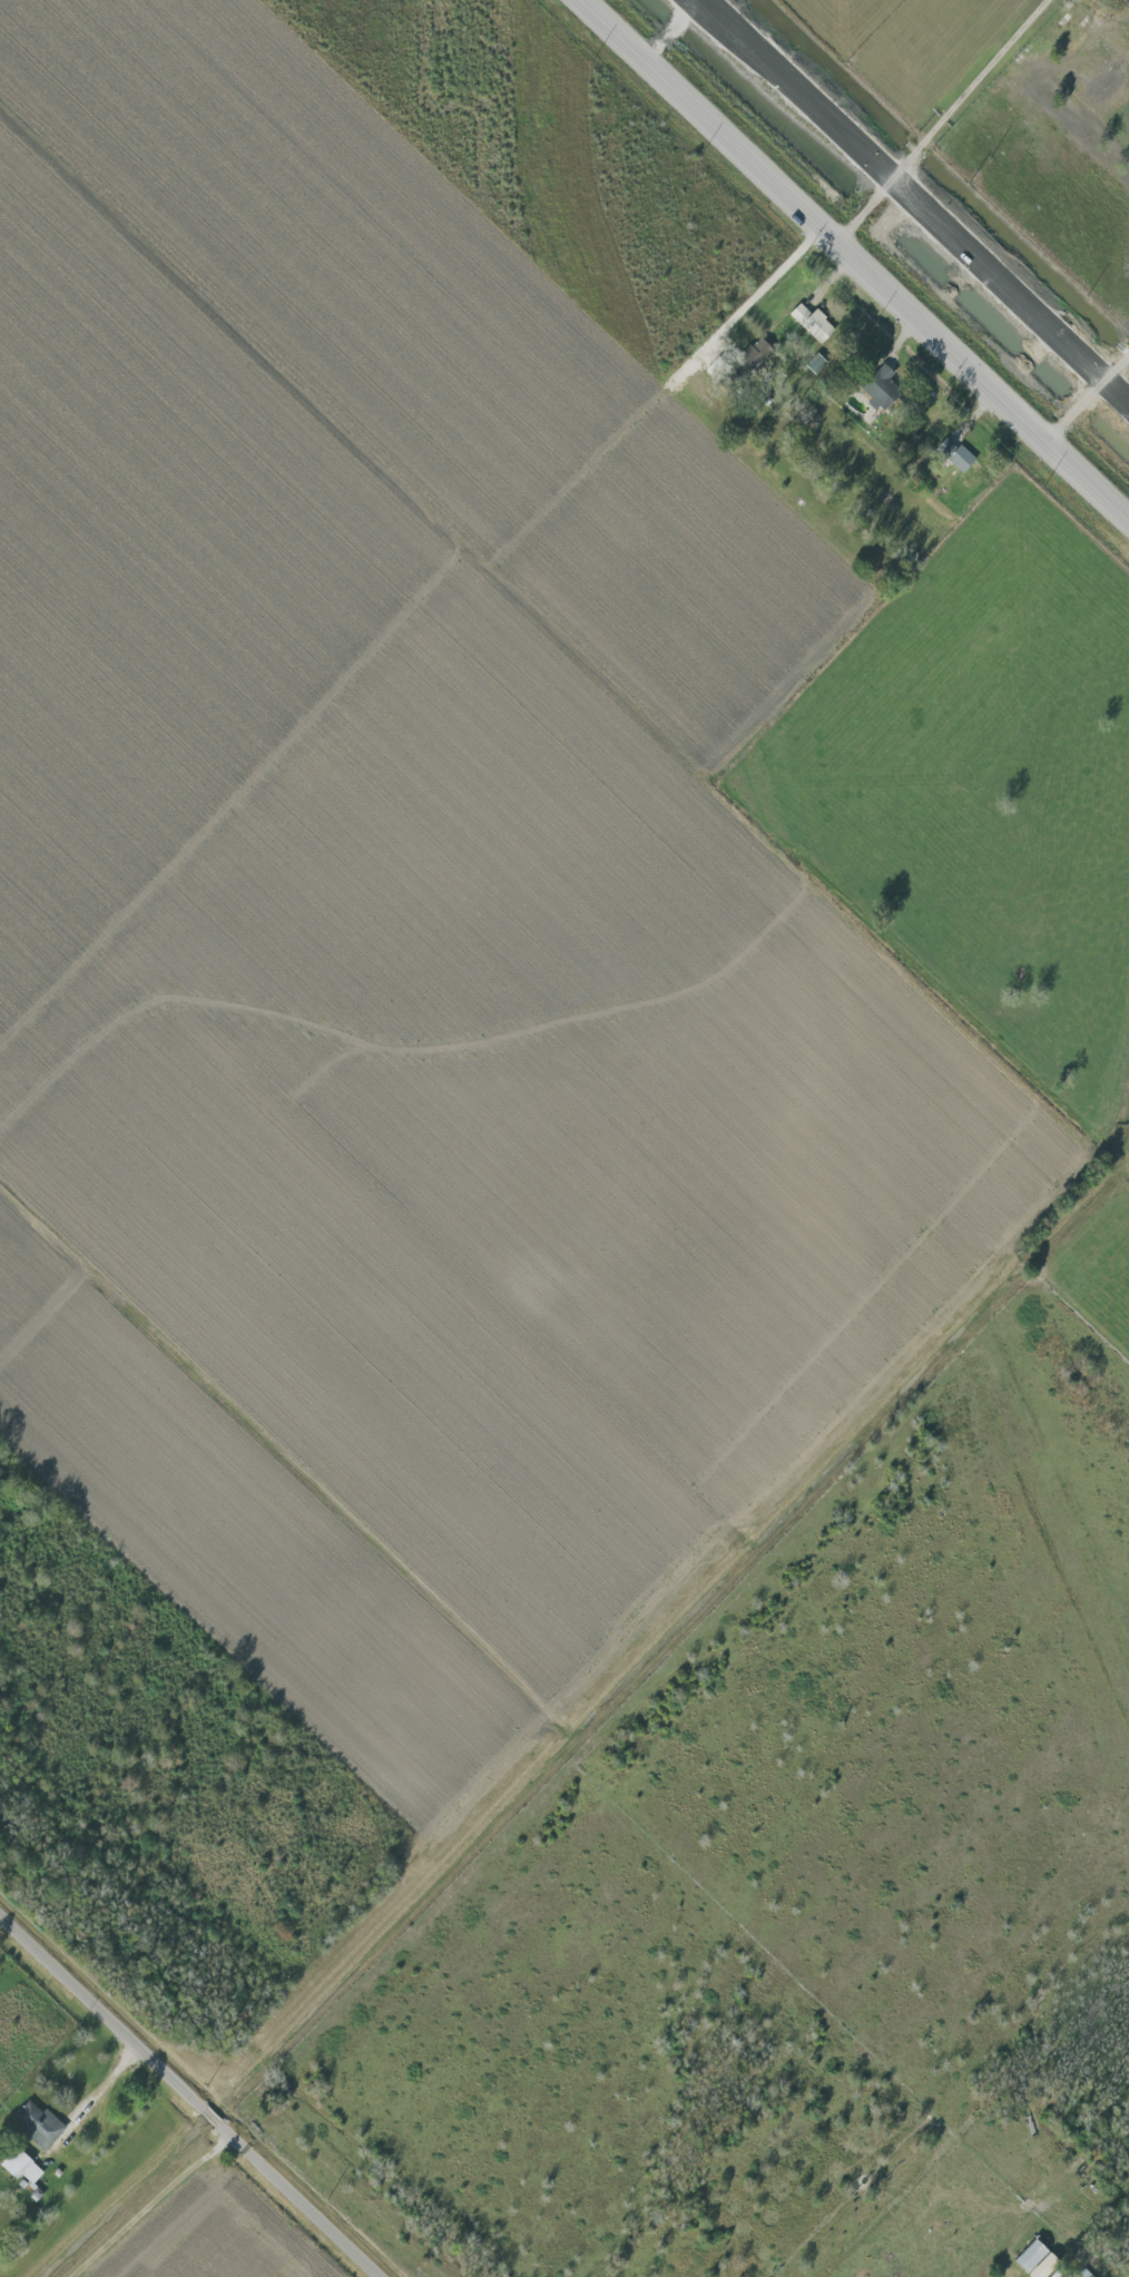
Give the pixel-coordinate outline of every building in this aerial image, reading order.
[(813,310),(809,314),(797,303),(786,314),(818,344),(833,328),(813,310)] [(744,367),(767,347),(758,337),(735,357),(744,367)] [(803,366),(814,376),(825,363),(814,354),(803,366)] [(855,390),(874,408),(899,381),(880,363),(855,390)] [(973,459),(957,444),(954,447),(945,439),(935,450),(960,473),(973,459)] [(63,2127),(43,2109),(40,2113),(26,2100),(8,2121),(41,2151),(63,2127)] [(14,2181),(20,2175),(27,2183),(22,2188),(35,2200),(41,2193),(31,2183),(41,2173),(13,2147),(0,2160),(0,2168),(14,2181)] [(1055,2262),(1031,2239),(1011,2260),(1030,2276),(1041,2276),(1055,2262)]
